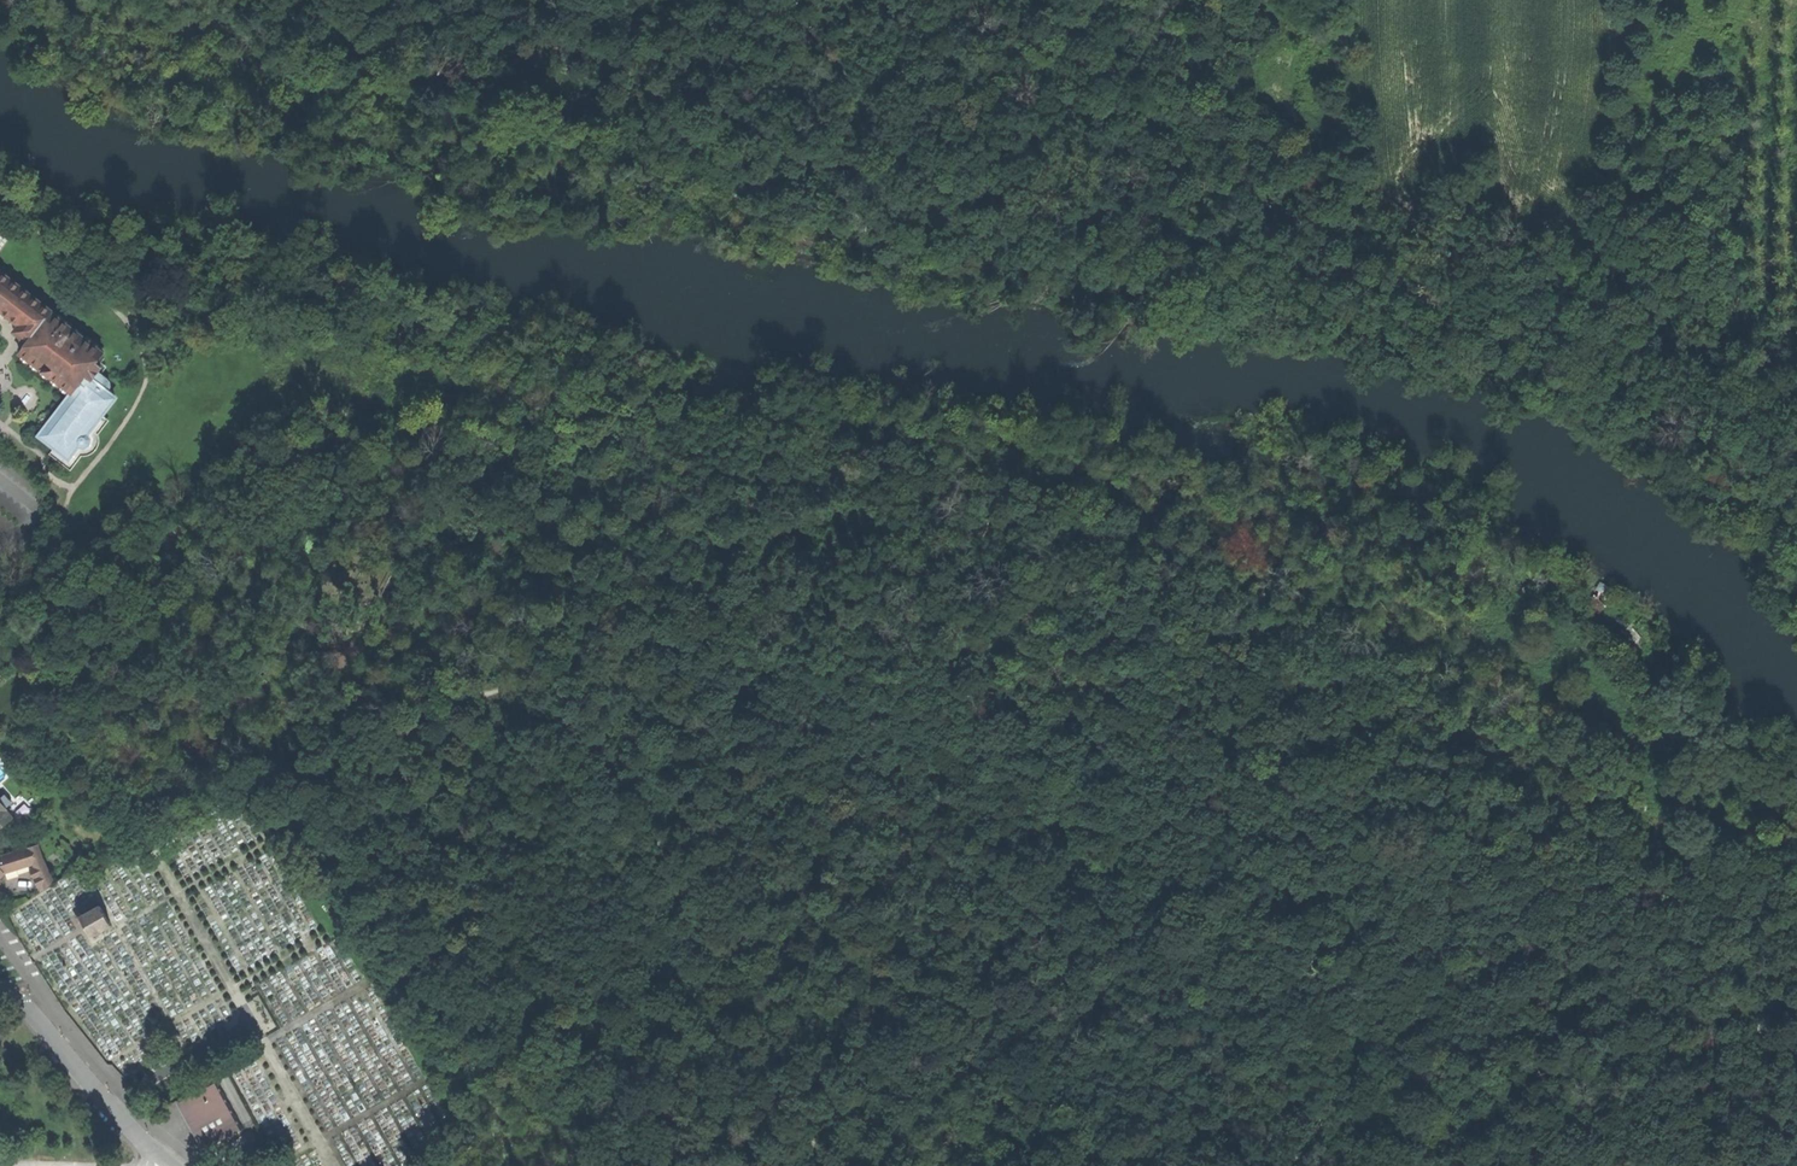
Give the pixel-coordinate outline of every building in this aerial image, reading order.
[(70,466),(80,453),(84,453),(86,453),(90,451),(94,448),(96,444),(97,438),(96,432),(105,421),(100,417),(115,398),(109,393),(110,390),(111,387),(110,384),(109,381),(98,372),(101,368),(95,364),(104,353),(52,313),(53,311),(0,271),(0,313),(2,310),(20,324),(14,332),(28,343),(20,354),(72,394),(40,435),(56,449),(53,454),(70,466)] [(392,593),(391,578),(374,580),(376,595),(392,593)] [(1632,638),(1637,634),(1629,626),(1616,638),(1620,642),(1622,640),(1628,647),(1635,641),(1632,638)] [(13,818),(0,803),(0,830),(13,818)] [(43,884),(45,887),(54,882),(38,845),(25,849),(34,863),(35,868),(30,869),(38,886),(43,884)] [(4,872),(34,863),(25,849),(0,857),(0,868),(4,872)] [(94,934),(111,925),(99,903),(81,913),(81,912),(77,914),(78,915),(77,915),(80,921),(81,920),(92,939),(96,937),(94,934)] [(203,1147),(243,1127),(241,1124),(237,1126),(234,1120),(238,1118),(235,1113),(232,1115),(228,1108),(231,1107),(229,1102),(226,1104),(222,1098),(226,1096),(223,1091),(220,1093),(217,1088),(220,1086),(218,1082),(200,1092),(204,1098),(184,1109),(203,1147)] [(180,1103),(184,1109),(204,1098),(200,1092),(180,1103)]
